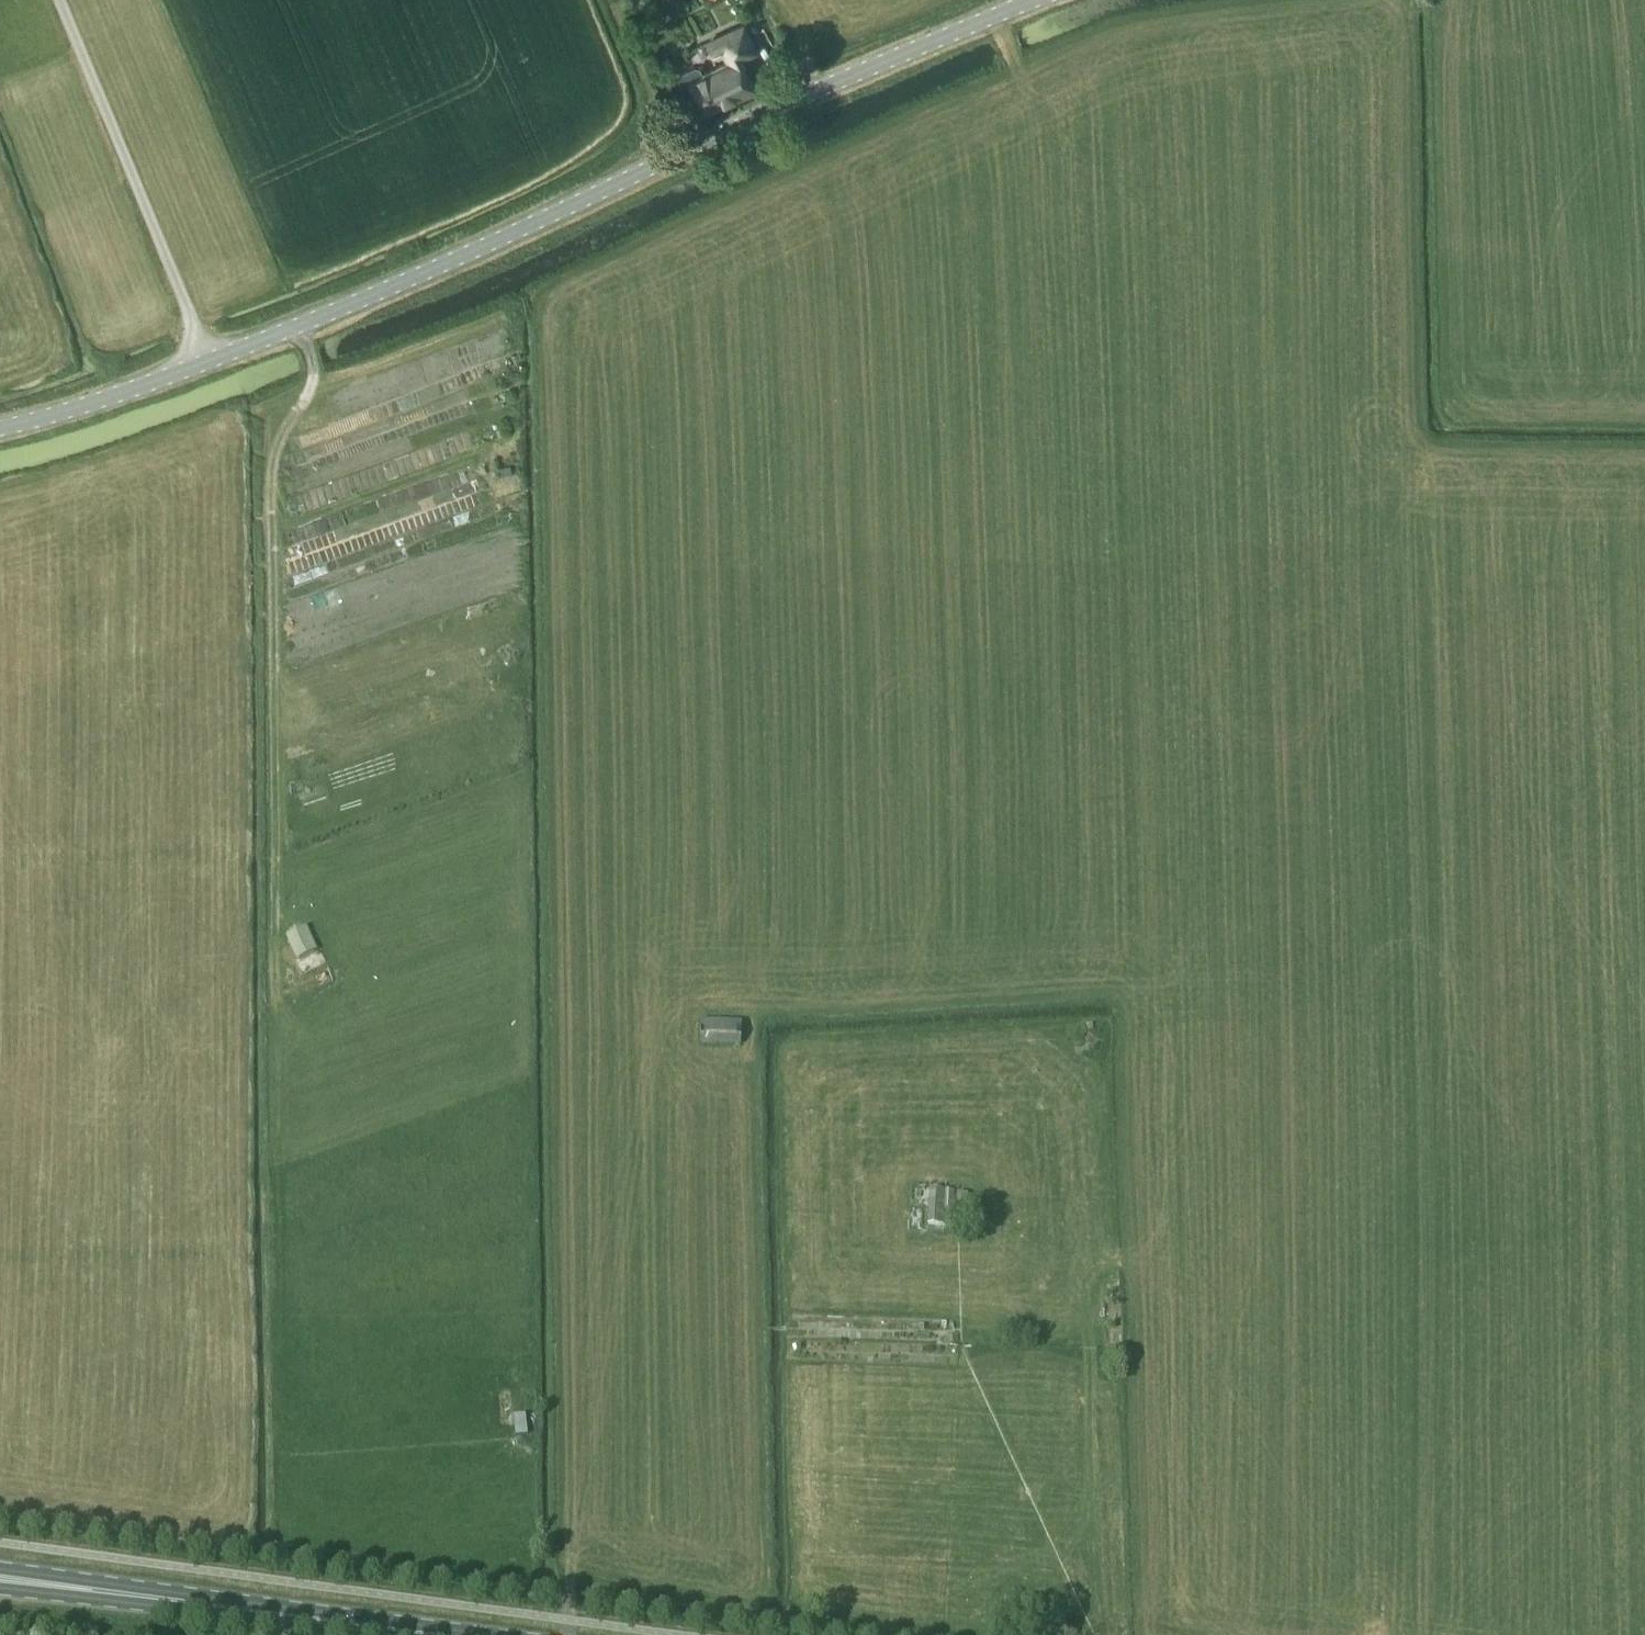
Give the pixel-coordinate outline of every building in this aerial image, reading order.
[(728,62),(703,73),(700,68),(696,66),(682,73),(680,78),(686,89),(690,91),(695,89),(705,109),(753,86),(739,58),(754,51),(742,27),(708,43),(714,55),(722,50),(728,62)] [(741,1022),(701,1022),(701,1046),(741,1046),(741,1022)] [(933,1221),(957,1222),(957,1209),(987,1210),(987,1188),(934,1187),(933,1221)] [(527,1413),(513,1414),(515,1441),(529,1440),(527,1413)]
